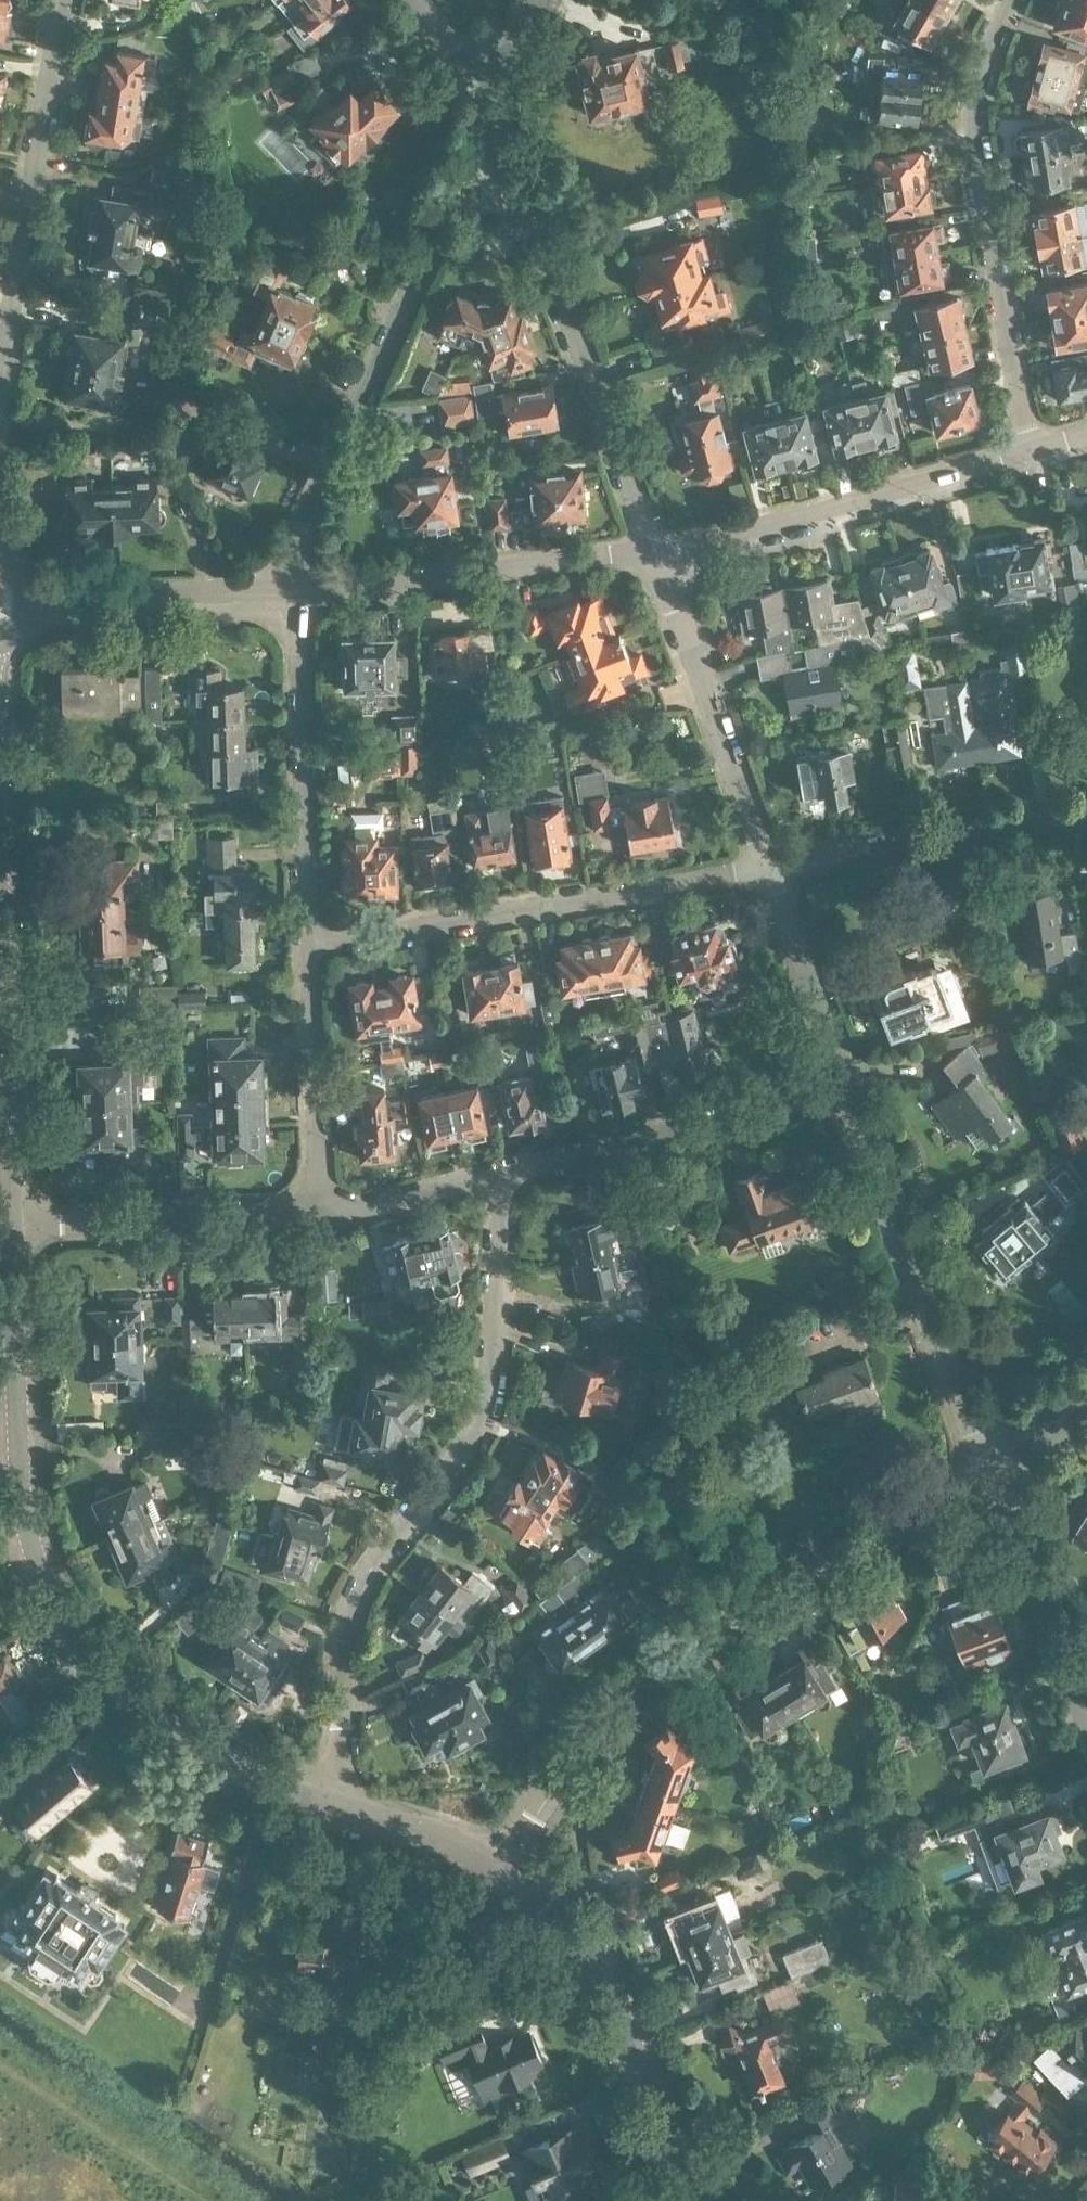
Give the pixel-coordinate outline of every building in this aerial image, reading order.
[(10,0),(0,0),(0,42),(4,43),(6,31),(9,31),(11,17),(6,16),(7,9),(12,4),(10,0)] [(192,17),(201,12),(195,0),(193,0),(187,3),(186,4),(192,17)] [(201,12),(209,8),(205,0),(196,0),(195,0),(201,12)] [(282,0),(278,3),(294,23),(305,15),(324,0),(281,0),(282,0)] [(339,15),(353,3),(350,0),(324,0),(305,15),(294,23),(288,28),(304,49),(341,18),(339,15)] [(913,0),(896,0),(895,2),(888,4),(884,11),(886,17),(903,27),(896,38),(912,48),(919,37),(930,43),(932,40),(935,41),(938,40),(941,34),(940,31),(938,30),(945,18),(913,0)] [(945,18),(952,7),(953,8),(958,7),(961,1),(961,0),(913,0),(945,18)] [(1076,0),(1063,0),(1054,24),(1086,36),(1086,4),(1076,0)] [(185,21),(192,17),(186,4),(178,8),(185,21)] [(700,56),(694,29),(694,28),(679,21),(660,26),(665,43),(662,44),(669,70),(685,67),(684,60),(700,56)] [(883,32),(878,43),(901,55),(906,45),(883,32)] [(1036,70),(1083,82),(1085,82),(1086,75),(1086,54),(1083,53),(1086,44),(1068,39),(1066,48),(1043,42),(1036,40),(1031,57),(1039,59),(1036,70)] [(645,85),(660,81),(651,46),(602,58),(593,51),(584,54),(578,64),(591,113),(649,99),(645,85)] [(105,59),(101,81),(148,89),(153,89),(161,86),(156,72),(158,58),(147,57),(147,55),(118,50),(117,61),(105,59)] [(211,64),(222,59),(218,50),(207,56),(211,64)] [(314,52),(304,56),(287,65),(289,69),(276,76),(260,81),(268,98),(271,97),(277,109),(294,101),(285,83),(295,78),(297,80),(322,68),(314,52)] [(910,69),(910,62),(894,61),(893,67),(883,66),(882,67),(866,66),(864,89),(880,92),(920,96),(922,70),(910,69)] [(808,79),(823,82),(825,73),(810,70),(808,79)] [(1085,82),(1083,82),(1036,70),(1033,80),(1027,78),(1022,94),(1030,97),(1028,106),(1041,109),(1044,100),(1072,108),(1076,92),(1083,94),(1086,83),(1085,82)] [(821,94),(823,82),(808,79),(806,90),(821,94)] [(90,109),(90,110),(143,118),(148,89),(101,81),(98,97),(95,97),(90,109)] [(349,94),(345,96),(336,87),(328,94),(320,86),(312,94),(321,103),(317,107),(322,112),(312,122),(324,133),(322,135),(326,139),(319,146),(335,162),(343,154),(346,157),(381,123),(379,120),(395,104),(382,90),(380,92),(373,85),(358,100),(353,95),(349,94)] [(917,122),(920,96),(880,92),(864,89),(864,93),(866,93),(865,105),(861,105),(860,117),(878,118),(878,119),(917,122)] [(143,118),(90,110),(86,138),(89,138),(89,143),(92,146),(97,147),(102,145),(104,141),(123,145),(133,137),(140,138),(143,118)] [(193,120),(199,145),(209,142),(203,118),(193,120)] [(1023,148),(1024,158),(1081,149),(1079,136),(1074,137),(1071,124),(1059,126),(1058,125),(1020,131),(1021,135),(1018,139),(1019,146),(1023,148)] [(903,139),(873,144),(875,155),(865,157),(870,185),(870,186),(881,183),(922,176),(920,168),(924,167),(923,163),(926,163),(928,160),(927,152),(923,150),(921,150),(920,147),(905,150),(903,139)] [(1068,151),(1024,158),(1026,169),(1024,172),(1025,179),(1028,182),(1029,186),(1068,180),(1065,165),(1070,164),(1068,151)] [(155,164),(153,179),(176,183),(178,167),(155,164)] [(923,185),(922,176),(881,183),(870,185),(870,186),(874,214),(930,204),(930,202),(932,201),(935,197),(934,190),(931,188),(928,188),(927,185),(923,185)] [(795,194),(812,192),(811,181),(794,182),(795,194)] [(136,235),(136,232),(141,205),(150,207),(152,193),(114,186),(111,199),(90,196),(85,227),(93,228),(136,235)] [(812,192),(795,194),(796,207),(813,205),(812,192)] [(699,216),(725,211),(721,193),(695,198),(699,216)] [(1032,210),(1036,239),(1086,230),(1086,201),(1032,210)] [(884,261),(937,252),(935,240),(945,239),(942,223),(932,224),(932,223),(918,226),(916,217),(890,221),(892,230),(881,232),(884,249),(882,249),(884,261)] [(136,235),(93,228),(87,262),(89,267),(93,270),(98,269),(102,264),(102,261),(139,267),(143,245),(149,246),(151,234),(136,232),(136,235)] [(295,248),(311,246),(309,230),(293,232),(295,248)] [(1036,239),(1041,267),(1086,260),(1086,230),(1036,239)] [(654,288),(705,274),(700,258),(707,256),(701,238),(694,241),(693,238),(643,253),(644,256),(635,258),(640,274),(637,280),(639,289),(648,294),(655,292),(654,288)] [(937,252),(884,261),(881,262),(883,274),(898,271),(901,288),(942,280),(942,278),(951,277),(948,261),(939,262),(937,252)] [(294,294),(277,286),(287,264),(274,258),(271,264),(261,259),(259,263),(256,264),(251,275),(247,286),(269,296),(261,314),(304,333),(313,314),(309,312),(313,303),(311,298),(296,291),(294,294)] [(709,273),(705,274),(654,288),(655,292),(663,320),(664,320),(666,327),(729,309),(725,291),(721,292),(720,290),(714,292),(709,273)] [(1086,312),(1086,282),(1045,288),(1050,318),(1086,312)] [(132,301),(158,307),(162,290),(136,285),(132,301)] [(476,304),(457,295),(439,336),(459,346),(460,344),(466,347),(467,343),(473,346),(474,348),(486,344),(484,340),(501,334),(497,323),(518,315),(511,297),(491,305),(489,300),(478,299),(476,304)] [(923,336),(964,326),(957,295),(909,307),(912,321),(919,319),(923,336)] [(828,316),(853,309),(850,297),(825,303),(828,316)] [(1050,318),(1055,347),(1070,345),(1072,352),(1086,350),(1086,312),(1050,318)] [(304,333),(261,314),(253,331),(242,326),(237,338),(231,335),(233,331),(203,317),(194,341),(249,366),(256,351),(267,356),(283,363),(287,361),(291,363),(296,351),(302,348),(306,340),(303,336),(304,333)] [(496,380),(502,379),(519,375),(522,374),(520,363),(530,359),(526,348),(532,346),(527,331),(528,328),(526,321),(523,319),(521,314),(518,315),(497,323),(501,334),(484,340),(486,344),(474,348),(475,350),(484,347),(491,365),(495,364),(497,370),(493,371),(496,380)] [(853,334),(848,315),(835,319),(840,338),(853,334)] [(775,319),(764,322),(768,335),(779,331),(775,319)] [(769,338),(768,335),(764,322),(764,320),(738,327),(743,345),(769,338)] [(139,344),(142,329),(115,324),(112,339),(74,333),(69,335),(67,339),(69,344),(72,346),(75,347),(72,364),(124,373),(129,342),(139,344)] [(964,326),(923,336),(927,353),(920,354),(923,368),(971,357),(964,326)] [(722,369),(718,353),(690,361),(695,380),(691,381),(696,401),(698,400),(703,416),(679,423),(684,442),(680,443),(683,454),(680,459),(683,471),(688,474),(692,473),(692,475),(701,472),(701,474),(708,478),(720,475),(725,467),(743,461),(737,438),(728,440),(720,410),(716,411),(712,397),(721,394),(716,373),(711,375),(710,372),(722,369)] [(1085,355),(1052,360),(1059,400),(1081,396),(1080,392),(1086,391),(1086,365),(1085,355)] [(124,373),(72,364),(67,397),(69,397),(69,402),(72,406),(78,407),(85,403),(85,400),(119,405),(124,373)] [(922,379),(921,377),(918,364),(889,371),(892,385),(922,379)] [(432,368),(423,388),(438,395),(447,374),(432,368)] [(922,379),(892,385),(893,388),(899,412),(924,406),(925,408),(931,407),(937,432),(979,421),(970,383),(933,392),(930,377),(922,379)] [(504,392),(502,379),(496,380),(474,384),(476,398),(478,417),(487,416),(484,396),(495,394),(497,409),(505,408),(506,416),(503,416),(506,432),(509,431),(509,433),(557,424),(550,384),(543,385),(543,387),(504,392)] [(899,412),(893,388),(884,390),(869,394),(866,379),(851,383),(865,440),(879,437),(882,448),(897,444),(894,433),(895,432),(890,414),(899,412)] [(852,444),(865,440),(851,383),(850,380),(838,383),(842,401),(825,405),(825,406),(814,409),(821,436),(832,433),(836,448),(837,448),(840,460),(855,456),(852,444)] [(471,393),(440,397),(444,423),(474,419),(471,393)] [(789,413),(787,409),(785,407),(782,396),(770,399),(771,400),(787,463),(800,459),(803,470),(817,466),(815,455),(817,455),(813,438),(821,436),(814,409),(806,411),(805,408),(789,413)] [(787,463),(771,400),(758,403),(761,413),(761,420),(744,424),(756,470),(757,470),(758,474),(762,477),(772,474),(775,471),(774,466),(787,463)] [(248,491),(261,460),(258,459),(261,452),(236,440),(242,427),(218,416),(204,449),(215,454),(207,472),(233,484),(232,491),(235,495),(240,496),(244,495),(247,490),(248,491)] [(96,454),(110,456),(108,444),(97,442),(96,454)] [(447,444),(421,447),(424,473),(396,477),(397,483),(393,485),(392,490),(392,494),(395,497),(399,499),(400,505),(402,505),(404,523),(420,521),(424,527),(432,526),(435,519),(457,516),(447,444)] [(160,463),(161,476),(177,476),(169,462),(160,463)] [(546,468),(546,463),(546,462),(532,463),(532,464),(521,465),(521,478),(533,477),(534,485),(531,485),(533,507),(526,508),(519,508),(519,510),(511,510),(513,525),(521,524),(521,527),(533,526),(533,519),(539,518),(551,517),(556,521),(567,520),(571,515),(584,514),(583,500),(586,497),(585,485),(581,481),(580,468),(566,470),(566,466),(546,468)] [(132,486),(112,486),(114,531),(132,530),(132,525),(161,524),(161,522),(165,519),(166,514),(164,509),(160,507),(156,507),(155,478),(131,479),(132,486)] [(114,531),(112,486),(93,487),(93,481),(70,481),(71,511),(67,511),(64,514),(63,518),(64,523),(69,526),(71,526),(71,528),(95,527),(96,531),(114,531)] [(492,528),(508,526),(505,498),(489,500),(492,528)] [(1013,542),(1021,590),(1053,585),(1051,570),(1047,571),(1042,537),(1013,542)] [(1069,544),(1073,566),(1075,577),(1086,575),(1086,541),(1069,544)] [(1022,597),(1021,590),(1013,542),(985,546),(985,550),(974,552),(977,571),(988,569),(993,595),(1012,592),(1013,598),(1022,597)] [(934,563),(928,548),(918,552),(919,555),(900,560),(918,612),(933,608),(933,610),(956,603),(956,600),(957,600),(951,581),(950,582),(949,580),(941,582),(943,577),(939,566),(935,563),(934,563)] [(882,566),(881,563),(870,567),(886,616),(897,613),(899,619),(918,612),(900,560),(882,566)] [(963,608),(979,604),(970,571),(957,572),(963,608)] [(870,637),(863,616),(860,607),(858,601),(832,605),(829,581),(783,589),(789,625),(814,620),(818,646),(870,637)] [(1066,623),(1082,620),(1076,583),(1059,586),(1066,623)] [(789,625),(783,589),(737,596),(743,632),(763,629),(767,654),(787,651),(793,650),(789,625)] [(568,652),(566,653),(568,657),(571,655),(570,651),(614,634),(599,595),(579,603),(578,600),(541,615),(538,606),(524,611),(532,632),(555,623),(558,633),(560,632),(568,652)] [(882,649),(888,643),(878,612),(875,602),(860,607),(863,616),(870,637),(882,649)] [(1010,684),(1031,680),(1029,667),(1025,641),(1023,630),(1002,634),(1006,659),(1000,660),(1001,669),(979,672),(980,679),(965,681),(970,711),(984,708),(987,723),(972,725),(978,760),(1021,753),(1007,682),(1010,681),(1010,684)] [(431,642),(436,675),(474,670),(475,676),(487,675),(484,649),(471,651),(469,631),(443,634),(444,641),(431,642)] [(571,655),(568,657),(574,673),(583,669),(588,683),(564,692),(569,704),(620,684),(619,681),(646,670),(640,654),(629,658),(619,632),(614,634),(570,651),(571,655)] [(394,656),(394,654),(393,637),(343,638),(345,688),(360,687),(360,695),(379,694),(379,687),(395,686),(394,674),(395,674),(407,674),(406,655),(394,656)] [(787,651),(767,654),(757,656),(761,679),(785,675),(792,713),(842,705),(835,665),(888,656),(888,653),(882,649),(870,637),(818,646),(804,648),(808,668),(790,671),(787,651)] [(1025,641),(1029,667),(1044,664),(1039,638),(1025,641)] [(913,649),(893,652),(900,691),(920,687),(913,649)] [(209,720),(243,719),(242,688),(221,688),(220,665),(192,665),(193,702),(208,702),(209,720)] [(120,676),(120,666),(61,668),(63,712),(121,710),(142,710),(141,675),(120,676)] [(146,707),(160,707),(158,666),(145,666),(146,707)] [(965,680),(925,686),(930,717),(950,713),(953,731),(933,734),(939,767),(978,760),(972,725),(970,711),(965,681),(965,680)] [(489,730),(505,728),(501,699),(486,701),(489,730)] [(160,707),(146,707),(146,721),(160,721),(160,707)] [(422,741),(421,715),(394,717),(396,743),(422,741)] [(199,750),(243,749),(243,719),(209,720),(199,720),(199,726),(196,727),(196,746),(199,745),(199,750)] [(903,721),(889,723),(894,750),(908,747),(903,721)] [(485,752),(507,749),(504,730),(483,734),(485,752)] [(818,749),(798,752),(805,795),(825,792),(825,799),(830,802),(841,800),(845,795),(842,776),(851,774),(848,749),(847,743),(829,746),(829,745),(818,747),(818,749)] [(419,774),(419,745),(401,745),(402,775),(419,774)] [(249,749),(243,749),(199,750),(200,763),(203,766),(210,766),(210,781),(254,780),(253,760),(249,760),(249,749)] [(400,769),(399,754),(374,758),(376,773),(400,769)] [(608,806),(607,795),(603,771),(575,776),(579,801),(588,799),(593,830),(611,826),(611,825),(625,822),(630,849),(675,841),(668,796),(656,798),(656,796),(629,801),(629,802),(608,806)] [(158,817),(173,816),(186,816),(185,800),(156,800),(158,817)] [(516,856),(511,827),(507,805),(488,808),(489,810),(483,811),(482,810),(467,813),(476,866),(485,865),(485,866),(489,867),(492,865),(492,864),(498,863),(498,859),(516,856)] [(534,864),(573,857),(563,805),(524,813),(534,864)] [(444,884),(450,879),(455,878),(448,831),(455,830),(452,808),(448,808),(429,811),(433,834),(411,838),(412,847),(411,847),(417,885),(421,884),(428,887),(433,882),(437,882),(444,884)] [(382,813),(382,826),(391,826),(391,812),(382,813)] [(373,827),(382,826),(382,813),(373,814),(373,827)] [(174,837),(173,816),(158,817),(159,838),(174,837)] [(237,863),(234,836),(205,838),(207,866),(214,865),(214,894),(205,894),(205,912),(206,912),(218,911),(225,911),(254,910),(253,894),(257,894),(256,870),(247,870),(246,863),(237,863)] [(376,893),(374,849),(374,839),(349,840),(349,845),(344,849),(344,857),(349,861),(349,875),(345,878),(345,886),(350,889),(350,893),(376,893)] [(374,849),(376,893),(395,893),(393,848),(374,849)] [(83,912),(121,911),(121,891),(128,891),(128,878),(134,878),(133,860),(106,861),(107,879),(75,880),(75,913),(83,912)] [(1069,973),(1086,970),(1081,932),(1059,935),(1053,892),(1018,897),(1028,963),(1064,957),(1064,956),(1066,956),(1069,973)] [(155,923),(174,922),(173,909),(155,909),(155,923)] [(254,910),(225,911),(226,965),(256,963),(254,910)] [(122,927),(121,911),(83,912),(84,946),(94,946),(95,962),(123,961),(123,951),(137,950),(137,943),(145,943),(144,927),(122,927)] [(218,911),(206,912),(206,926),(219,925),(218,911)] [(674,936),(664,939),(669,955),(679,952),(685,972),(687,972),(692,988),(703,985),(704,989),(712,993),(721,991),(726,983),(724,979),(736,975),(731,959),(734,958),(728,938),(720,940),(715,922),(700,927),(695,923),(689,924),(686,931),(673,934),(674,936)] [(629,934),(595,940),(605,993),(625,989),(623,979),(652,974),(648,951),(639,952),(637,945),(631,946),(629,934)] [(605,993),(595,940),(562,946),(564,957),(558,958),(564,990),(583,986),(584,996),(605,993)] [(515,961),(514,954),(500,956),(501,963),(498,963),(499,966),(491,967),(498,1010),(536,1004),(532,979),(521,981),(518,961),(515,961)] [(498,1010),(491,967),(484,968),(483,966),(481,967),(480,959),(464,962),(466,969),(463,969),(470,1015),(498,1010)] [(928,1013),(949,1005),(935,967),(887,984),(884,990),(889,1004),(881,1007),(890,1032),(909,1025),(910,1027),(924,1022),(923,1020),(930,1018),(928,1013)] [(383,987),(389,1025),(403,1023),(404,1033),(419,1030),(417,1021),(420,1020),(413,978),(409,979),(406,974),(398,976),(395,981),(392,982),(393,986),(383,987)] [(392,1047),(389,1025),(383,987),(373,989),(372,985),(368,985),(364,981),(358,981),(354,987),(351,988),(360,1041),(380,1038),(382,1049),(392,1047)] [(179,1010),(179,1008),(179,993),(178,985),(140,987),(141,1011),(179,1010)] [(179,1008),(205,1007),(204,992),(179,993),(179,1008)] [(546,1030),(558,1027),(553,999),(540,1002),(546,1030)] [(660,1020),(657,1009),(641,1013),(655,1068),(677,1062),(681,1077),(708,1070),(693,1012),(660,1020)] [(655,1068),(641,1013),(625,1017),(595,1023),(598,1037),(626,1031),(630,1048),(632,1048),(634,1056),(594,1066),(603,1107),(645,1097),(639,1072),(655,1068)] [(982,1052),(1017,1040),(1011,1023),(976,1036),(982,1052)] [(501,1030),(503,1039),(513,1037),(511,1028),(501,1030)] [(492,1041),(503,1039),(501,1030),(490,1032),(492,1041)] [(219,1093),(267,1091),(266,1069),(261,1069),(260,1056),(242,1057),(241,1052),(243,1052),(243,1038),(209,1040),(210,1059),(213,1059),(214,1076),(219,1076),(219,1093)] [(1010,1118),(1003,1109),(983,1081),(991,1075),(968,1043),(943,1062),(959,1083),(931,1104),(955,1138),(976,1123),(989,1140),(993,1136),(999,1144),(1023,1127),(1015,1115),(1010,1118)] [(144,1085),(143,1045),(96,1046),(96,1060),(98,1060),(99,1064),(81,1065),(81,1079),(75,1079),(76,1103),(136,1102),(138,1101),(137,1085),(144,1085)] [(395,1060),(403,1059),(406,1058),(404,1046),(392,1047),(395,1060)] [(383,1062),(395,1060),(392,1047),(382,1049),(381,1049),(383,1062)] [(439,1052),(441,1064),(451,1062),(448,1050),(439,1052)] [(432,1066),(441,1064),(439,1052),(429,1054),(432,1066)] [(379,1064),(382,1078),(405,1074),(403,1059),(395,1060),(383,1062),(383,1063),(379,1064)] [(501,1083),(487,1086),(492,1110),(506,1107),(511,1127),(525,1124),(526,1126),(541,1123),(541,1120),(545,1119),(539,1092),(536,1092),(533,1076),(529,1077),(528,1075),(501,1080),(501,1083)] [(477,1085),(448,1091),(457,1132),(471,1129),(473,1139),(485,1136),(483,1127),(486,1126),(477,1085)] [(401,1116),(400,1107),(391,1108),(390,1097),(386,1097),(385,1088),(367,1089),(367,1091),(359,1092),(362,1119),(358,1119),(360,1139),(380,1136),(379,1117),(388,1116),(394,1116),(401,1116)] [(267,1091),(219,1093),(220,1110),(215,1110),(216,1123),(263,1121),(262,1112),(268,1112),(267,1091)] [(457,1132),(448,1091),(419,1097),(429,1139),(432,1139),(434,1147),(445,1145),(443,1135),(457,1132)] [(400,1098),(400,1107),(411,1106),(410,1097),(400,1098)] [(136,1102),(76,1103),(77,1127),(82,1127),(82,1142),(101,1141),(102,1147),(99,1147),(99,1160),(134,1159),(133,1139),(143,1139),(143,1121),(136,1121),(136,1102)] [(401,1116),(394,1116),(394,1118),(412,1116),(411,1106),(400,1107),(401,1116)] [(179,1125),(193,1124),(192,1113),(178,1113),(179,1125)] [(380,1136),(360,1139),(362,1158),(398,1153),(394,1118),(394,1116),(388,1116),(379,1117),(380,1136)] [(264,1153),(263,1121),(216,1123),(217,1155),(243,1154),(243,1159),(262,1159),(261,1153),(264,1153)] [(193,1124),(179,1125),(180,1157),(194,1156),(193,1124)] [(1065,1204),(1086,1186),(1086,1180),(1065,1154),(1040,1174),(1065,1204)] [(800,1216),(818,1209),(806,1176),(784,1183),(785,1186),(767,1192),(760,1173),(736,1181),(749,1217),(723,1227),(730,1248),(802,1222),(800,1216)] [(1060,1205),(1046,1188),(1029,1201),(1023,1193),(1012,1202),(1008,1197),(975,1224),(979,1229),(968,1238),(999,1275),(1003,1271),(1007,1277),(1024,1264),(1019,1258),(1034,1246),(1039,1252),(1055,1239),(1051,1233),(1053,1231),(1043,1219),(1060,1205)] [(610,1254),(623,1251),(619,1236),(615,1216),(573,1226),(578,1249),(572,1251),(575,1261),(610,1254)] [(453,1232),(450,1232),(449,1228),(446,1229),(444,1227),(434,1229),(433,1232),(421,1235),(431,1273),(424,1274),(428,1291),(441,1288),(443,1297),(457,1294),(454,1283),(456,1279),(455,1272),(459,1271),(458,1267),(462,1266),(464,1262),(462,1253),(458,1251),(454,1251),(454,1248),(457,1247),(459,1243),(457,1234),(453,1232)] [(650,1254),(643,1228),(630,1231),(636,1257),(650,1254)] [(393,1242),(394,1244),(384,1246),(381,1251),(384,1260),(389,1264),(398,1261),(401,1275),(398,1276),(396,1280),(399,1291),(402,1293),(404,1302),(430,1295),(428,1291),(424,1274),(431,1273),(421,1235),(409,1238),(407,1236),(398,1238),(397,1241),(393,1242)] [(610,1254),(575,1261),(577,1271),(573,1272),(578,1293),(599,1288),(601,1296),(619,1292),(610,1254)] [(337,1296),(336,1271),(315,1272),(317,1297),(337,1296)] [(281,1301),(281,1292),(244,1293),(246,1330),(262,1330),(262,1336),(295,1336),(295,1338),(308,1338),(307,1312),(284,1312),(284,1301),(281,1301)] [(230,1338),(229,1331),(246,1330),(244,1293),(207,1295),(207,1316),(183,1317),(185,1349),(197,1349),(197,1332),(213,1331),(213,1339),(230,1338)] [(166,1321),(181,1321),(180,1296),(165,1296),(166,1321)] [(362,1298),(362,1301),(363,1316),(363,1317),(390,1316),(389,1297),(362,1298)] [(90,1342),(137,1339),(136,1322),(138,1322),(137,1298),(116,1298),(116,1308),(89,1309),(90,1342)] [(363,1316),(362,1301),(350,1302),(351,1317),(363,1316)] [(137,1339),(90,1342),(93,1386),(107,1385),(106,1374),(119,1374),(120,1397),(145,1396),(144,1380),(140,1380),(139,1358),(137,1358),(137,1339)] [(620,1374),(624,1359),(601,1352),(596,1368),(571,1360),(566,1376),(560,1375),(555,1393),(601,1407),(605,1394),(618,1398),(624,1375),(620,1374)] [(848,1415),(881,1403),(863,1357),(823,1372),(825,1377),(809,1383),(805,1371),(806,1371),(799,1352),(760,1367),(767,1385),(794,1375),(799,1387),(797,1388),(806,1414),(843,1400),(848,1415)] [(367,1418),(367,1419),(402,1425),(417,1428),(423,1394),(387,1387),(391,1364),(368,1360),(365,1375),(375,1376),(367,1418)] [(402,1425),(367,1419),(353,1416),(346,1457),(395,1465),(402,1425)] [(167,1435),(186,1435),(185,1423),(167,1423),(167,1435)] [(535,1459),(522,1480),(554,1501),(551,1505),(562,1513),(569,1502),(580,1510),(591,1493),(587,1490),(594,1479),(577,1468),(578,1467),(562,1457),(558,1462),(542,1452),(537,1460),(535,1459)] [(324,1464),(292,1456),(287,1459),(284,1470),(286,1471),(321,1480),(321,1477),(343,1483),(347,1469),(345,1469),(346,1463),(326,1458),(324,1464)] [(317,1493),(321,1480),(286,1471),(284,1479),(296,1482),(294,1487),(317,1493)] [(108,1539),(159,1518),(150,1496),(143,1480),(111,1493),(109,1488),(108,1487),(108,1486),(107,1486),(106,1485),(103,1484),(102,1484),(100,1484),(99,1485),(98,1486),(97,1486),(96,1488),(95,1489),(95,1490),(95,1492),(95,1494),(97,1498),(96,1499),(104,1519),(101,1521),(108,1539)] [(554,1501),(521,1480),(512,1480),(507,1489),(508,1496),(501,1491),(485,1514),(510,1531),(513,1527),(527,1536),(523,1542),(536,1550),(542,1549),(553,1532),(540,1523),(551,1505),(554,1501)] [(279,1537),(315,1547),(321,1549),(329,1521),(333,1507),(320,1502),(316,1514),(288,1506),(279,1537)] [(1074,1529),(1086,1537),(1086,1508),(1074,1529)] [(159,1518),(108,1539),(116,1557),(118,1556),(127,1576),(128,1575),(130,1580),(131,1581),(132,1582),(133,1583),(135,1584),(136,1584),(138,1584),(139,1584),(141,1583),(142,1582),(143,1581),(143,1580),(144,1578),(144,1577),(144,1576),(144,1574),(142,1570),(175,1556),(169,1540),(159,1518)] [(218,1567),(232,1523),(218,1519),(204,1562),(218,1567)] [(279,1537),(260,1530),(251,1559),(264,1563),(262,1569),(279,1574),(281,1568),(303,1575),(307,1573),(315,1547),(279,1537)] [(578,1551),(587,1563),(614,1545),(596,1534),(576,1548),(578,1551)] [(588,1564),(587,1563),(578,1551),(574,1554),(574,1553),(532,1582),(533,1582),(542,1596),(556,1587),(577,1572),(588,1564)] [(212,1583),(218,1567),(204,1562),(201,1561),(195,1578),(212,1583)] [(421,1591),(453,1615),(463,1602),(475,1611),(484,1599),(472,1591),(473,1590),(441,1566),(421,1591)] [(220,1567),(215,1583),(231,1588),(236,1572),(220,1567)] [(248,1575),(239,1572),(234,1584),(244,1587),(248,1575)] [(585,1593),(582,1588),(585,1585),(577,1572),(556,1587),(570,1607),(573,1611),(595,1643),(611,1632),(609,1629),(630,1614),(632,1611),(633,1610),(633,1608),(633,1606),(633,1605),(633,1604),(632,1603),(631,1602),(630,1601),(629,1600),(627,1600),(626,1600),(624,1601),(623,1601),(618,1605),(602,1581),(585,1593)] [(533,1582),(532,1582),(527,1574),(518,1579),(524,1588),(533,1582)] [(533,1602),(524,1588),(518,1579),(505,1587),(512,1597),(521,1611),(533,1602)] [(554,1619),(570,1607),(556,1587),(537,1601),(551,1618),(553,1617),(554,1619)] [(1004,1629),(992,1600),(988,1602),(983,1589),(947,1603),(952,1616),(947,1618),(956,1639),(944,1644),(945,1648),(946,1648),(958,1677),(970,1673),(966,1664),(1010,1646),(1009,1643),(1010,1643),(1009,1642),(1011,1638),(1008,1632),(1005,1630),(1004,1629)] [(453,1615),(421,1591),(402,1616),(415,1627),(408,1636),(426,1650),(453,1615)] [(669,1615),(681,1608),(673,1595),(661,1603),(669,1615)] [(894,1603),(890,1595),(875,1604),(871,1597),(842,1613),(849,1626),(838,1632),(853,1660),(861,1656),(857,1643),(905,1616),(897,1601),(894,1603)] [(521,1611),(512,1597),(502,1603),(512,1617),(521,1611)] [(199,1598),(175,1619),(188,1633),(212,1612),(199,1598)] [(296,1626),(302,1616),(279,1604),(273,1614),(296,1626)] [(595,1643),(573,1611),(557,1622),(554,1619),(553,1617),(551,1618),(535,1629),(551,1652),(546,1656),(545,1658),(545,1659),(544,1660),(544,1662),(544,1663),(545,1665),(546,1666),(547,1668),(549,1668),(550,1669),(551,1669),(553,1669),(555,1668),(560,1665),(578,1651),(580,1654),(595,1643)] [(236,1615),(215,1648),(212,1645),(210,1645),(209,1644),(207,1644),(205,1645),(204,1645),(203,1646),(201,1647),(201,1648),(200,1649),(200,1650),(200,1651),(200,1653),(200,1654),(201,1655),(202,1657),(203,1658),(207,1660),(206,1662),(232,1678),(258,1639),(251,1634),(255,1627),(236,1615)] [(487,1662),(499,1656),(488,1635),(476,1642),(487,1662)] [(265,1643),(258,1639),(232,1678),(258,1695),(259,1694),(263,1696),(264,1697),(265,1697),(266,1697),(267,1697),(269,1697),(270,1696),(271,1695),(272,1695),(273,1694),(273,1693),(274,1691),(274,1690),(274,1689),(274,1688),(273,1686),(272,1684),(271,1683),(267,1681),(288,1648),(269,1636),(265,1643)] [(798,1660),(772,1676),(792,1710),(811,1699),(815,1705),(816,1707),(819,1709),(821,1710),(823,1710),(825,1709),(827,1708),(828,1707),(829,1706),(830,1703),(830,1701),(830,1698),(825,1691),(837,1684),(828,1670),(834,1666),(827,1655),(816,1661),(805,1643),(793,1651),(798,1660)] [(404,1675),(424,1667),(429,1665),(423,1651),(399,1660),(404,1675)] [(15,1679),(4,1661),(0,1663),(0,1688),(15,1679)] [(424,1667),(404,1675),(409,1686),(415,1688),(424,1706),(413,1712),(419,1723),(414,1726),(425,1747),(442,1737),(448,1748),(465,1739),(442,1697),(441,1697),(424,1667)] [(792,1710),(772,1676),(745,1692),(740,1682),(728,1689),(739,1707),(733,1710),(749,1736),(760,1729),(764,1736),(766,1738),(767,1739),(770,1740),(771,1740),(774,1740),(776,1738),(777,1738),(778,1736),(779,1734),(779,1732),(779,1730),(779,1728),(774,1721),(792,1710)] [(468,1683),(442,1697),(465,1739),(495,1722),(489,1711),(485,1714),(484,1713),(475,1695),(481,1692),(472,1677),(467,1680),(468,1683)] [(967,1700),(943,1710),(948,1723),(956,1720),(961,1733),(972,1729),(985,1763),(970,1769),(975,1781),(1006,1768),(1002,1757),(1022,1750),(1005,1701),(972,1713),(967,1700)] [(911,1718),(893,1726),(897,1738),(916,1730),(911,1718)] [(877,1725),(875,1735),(885,1737),(889,1723),(886,1719),(877,1725)] [(682,1742),(676,1740),(665,1725),(645,1740),(656,1754),(649,1772),(647,1771),(639,1791),(673,1802),(692,1746),(698,1743),(694,1736),(689,1734),(684,1737),(682,1742)] [(719,1760),(731,1755),(728,1750),(718,1730),(705,1737),(716,1757),(717,1756),(719,1760)] [(69,1758),(12,1806),(22,1819),(14,1826),(25,1839),(33,1832),(35,1834),(93,1786),(69,1758)] [(653,1860),(673,1802),(639,1791),(631,1810),(634,1812),(627,1830),(613,1833),(618,1857),(635,1854),(653,1860)] [(999,1831),(994,1817),(1015,1810),(1010,1796),(936,1823),(940,1835),(968,1825),(969,1826),(974,1824),(986,1857),(991,1855),(999,1874),(995,1876),(999,1888),(1039,1873),(1034,1861),(1060,1851),(1053,1832),(1060,1829),(1054,1812),(999,1831)] [(209,1840),(178,1830),(171,1852),(175,1853),(158,1908),(168,1911),(167,1914),(177,1917),(178,1914),(189,1918),(200,1882),(207,1884),(211,1884),(215,1881),(216,1876),(215,1872),(211,1869),(205,1867),(206,1862),(202,1861),(209,1840)] [(739,1876),(773,1862),(768,1849),(733,1863),(739,1876)] [(683,1881),(678,1868),(657,1876),(663,1890),(683,1881)] [(47,1873),(45,1871),(19,1911),(17,1910),(10,1912),(6,1918),(7,1925),(19,1933),(17,1935),(32,1945),(28,1951),(30,1963),(47,1974),(59,1972),(64,1964),(91,1981),(98,1979),(102,1973),(101,1966),(99,1964),(123,1926),(124,1927),(126,1925),(124,1923),(124,1924),(115,1918),(117,1917),(118,1915),(116,1913),(116,1914),(96,1901),(98,1897),(96,1896),(95,1896),(99,1890),(88,1883),(84,1888),(83,1888),(84,1887),(81,1886),(79,1890),(59,1877),(59,1876),(57,1874),(56,1877),(55,1878),(47,1873)] [(690,1953),(731,1937),(730,1934),(744,1928),(734,1903),(719,1908),(714,1896),(674,1912),(690,1953)] [(357,1927),(360,1900),(336,1897),(333,1923),(324,1922),(323,1936),(303,1934),(299,1964),(321,1967),(320,1973),(341,1976),(342,1970),(343,1970),(342,1979),(360,1981),(363,1958),(353,1957),(355,1939),(361,1940),(362,1927),(357,1927)] [(1083,1914),(1038,1930),(1053,1971),(1035,1978),(1042,1996),(1048,1994),(1059,2022),(1077,2015),(1066,1987),(1086,1980),(1086,1925),(1083,1914)] [(742,1932),(690,1953),(704,1988),(733,1977),(737,1986),(753,1980),(742,1953),(749,1950),(742,1932)] [(822,1938),(782,1954),(791,1977),(831,1961),(822,1938)] [(791,1978),(762,1991),(771,2012),(800,2000),(791,1978)] [(764,2041),(790,2030),(784,2016),(742,2033),(730,2028),(722,2044),(736,2051),(754,2094),(781,2083),(764,2041)] [(477,2025),(437,2042),(448,2067),(470,2058),(482,2086),(503,2077),(509,2091),(531,2082),(526,2068),(540,2062),(539,2058),(543,2056),(534,2035),(530,2036),(528,2033),(512,2040),(511,2038),(492,2046),(493,2047),(487,2050),(477,2025)] [(1075,2028),(1057,2044),(1054,2042),(1038,2056),(1073,2094),(1086,2081),(1086,2075),(1083,2071),(1086,2068),(1086,2041),(1075,2028)] [(1031,2110),(1042,2097),(1010,2070),(1000,2081),(1011,2090),(1010,2092),(1019,2100),(1008,2114),(1006,2112),(985,2139),(1027,2173),(1054,2141),(1039,2128),(1036,2132),(1018,2117),(1027,2107),(1031,2110)] [(842,2088),(830,2095),(838,2110),(850,2103),(842,2088)] [(845,2168),(844,2164),(848,2162),(836,2140),(840,2138),(831,2122),(834,2120),(826,2106),(805,2117),(813,2131),(785,2146),(787,2149),(777,2154),(786,2171),(800,2164),(810,2183),(829,2172),(832,2175),(836,2177),(839,2177),(840,2177),(842,2176),(843,2175),(844,2173),(845,2171),(845,2168)] [(525,2150),(538,2182),(549,2177),(552,2185),(549,2186),(551,2190),(553,2189),(558,2200),(579,2200),(580,2200),(576,2191),(596,2183),(591,2171),(592,2170),(575,2129),(574,2130),(573,2129),(525,2150)] [(501,2140),(465,2155),(467,2159),(472,2170),(495,2160),(496,2161),(508,2156),(501,2140)] [(917,2157),(904,2167),(903,2172),(925,2173),(925,2163),(917,2157)] [(925,2179),(894,2177),(893,2194),(884,2192),(883,2200),(923,2200),(925,2179)]
